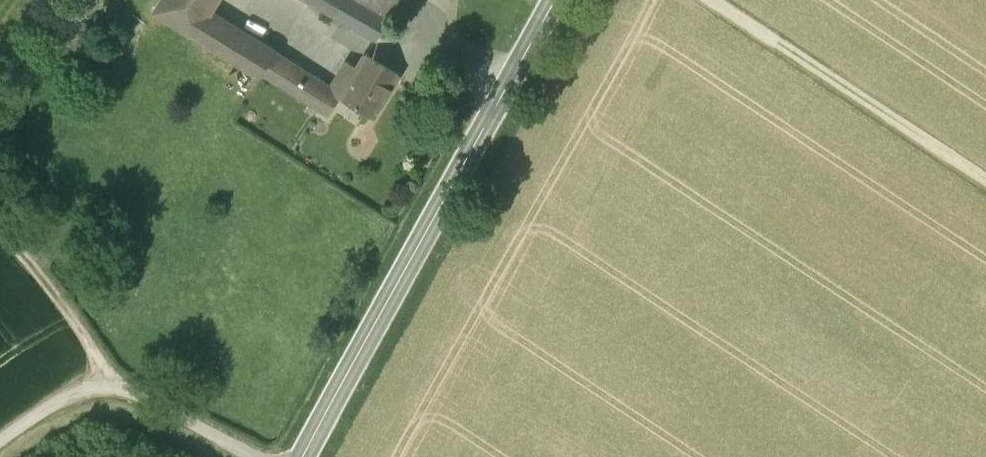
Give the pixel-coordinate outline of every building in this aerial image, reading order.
[(209,15),(218,0),(161,0),(157,6),(198,32),(209,15)] [(352,0),(310,0),(377,38),(388,21),(352,0)] [(388,21),(400,0),(352,0),(388,21)] [(259,80),(263,72),(198,32),(157,6),(152,14),(183,33),(259,80)] [(331,115),(340,97),(209,15),(198,32),(263,72),(331,115)] [(399,74),(367,54),(354,75),(386,94),(399,74)] [(386,94),(354,75),(340,97),(373,117),(386,94)]
